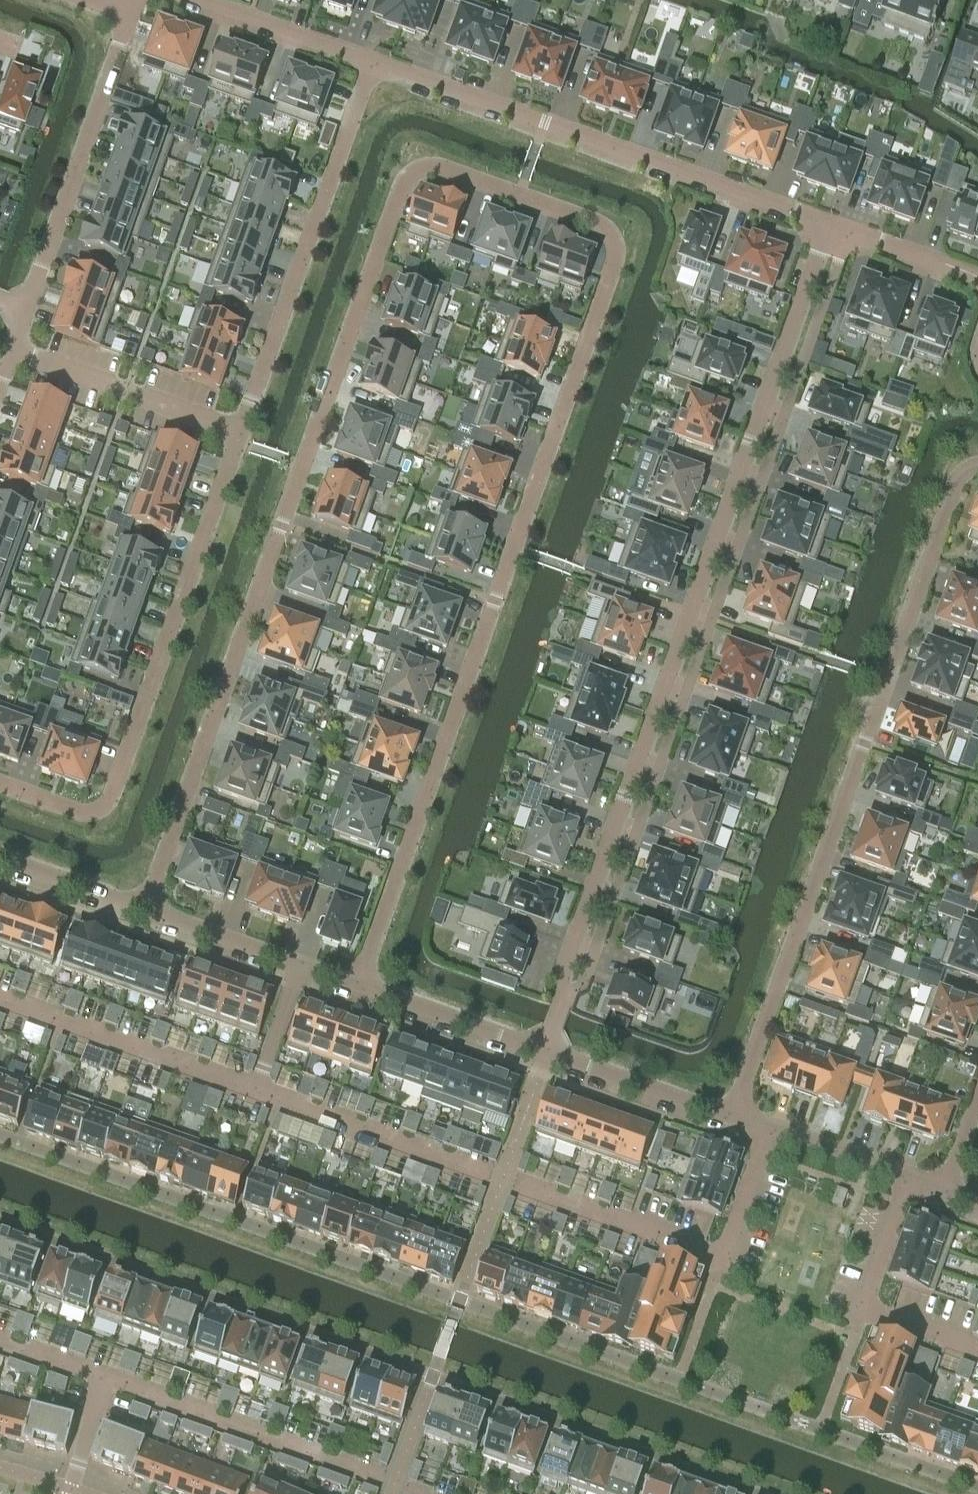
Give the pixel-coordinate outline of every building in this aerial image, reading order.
[(325,1),(329,3),(328,6),(345,11),(346,8),(352,10),(355,0),(325,0),(325,1)] [(401,29),(410,0),(382,0),(376,17),(389,21),(387,25),(401,29)] [(401,29),(414,34),(415,31),(428,35),(440,0),(410,0),(401,29)] [(471,56),(488,9),(466,2),(467,0),(454,0),(453,3),(464,7),(450,49),(471,56)] [(488,9),(471,56),(493,64),(508,22),(520,27),(528,3),(520,0),(516,0),(510,17),(488,9)] [(838,7),(853,12),(857,0),(840,0),(838,7)] [(929,32),(933,33),(945,0),(888,0),(887,1),(884,0),(862,0),(853,24),(868,30),(872,19),(882,22),(881,24),(927,40),(929,32)] [(532,77),(540,80),(557,35),(534,26),(541,7),(528,3),(520,27),(532,31),(516,75),(531,80),(532,77)] [(159,19),(143,68),(165,76),(181,28),(176,26),(176,25),(159,19)] [(577,42),(557,35),(540,80),(548,83),(547,87),(559,91),(576,46),(588,50),(596,27),(585,23),(577,42)] [(608,31),(596,27),(588,50),(600,55),(608,31)] [(181,28),(165,76),(185,82),(187,76),(189,77),(204,35),(187,29),(187,30),(181,28)] [(961,33),(943,84),(964,92),(972,70),(977,72),(977,39),(961,33)] [(210,84),(207,91),(210,92),(230,99),(246,50),(236,46),(235,48),(224,44),(210,84)] [(246,50),(230,99),(249,105),(252,99),(254,100),(268,59),(257,55),(257,54),(246,50)] [(932,53),(917,92),(931,98),(945,58),(932,53)] [(608,112),(609,109),(625,67),(599,57),(584,100),(592,103),(591,105),(608,112)] [(650,76),(625,67),(609,109),(635,118),(638,110),(640,111),(646,95),(644,94),(648,81),(661,85),(671,62),(659,57),(652,77),(650,76)] [(658,133),(680,141),(698,93),(676,85),(682,66),(671,62),(661,85),(674,90),(658,133)] [(277,108),(274,115),(296,122),(312,75),(306,74),(306,72),(289,66),(275,107),(277,108)] [(18,135),(27,109),(28,109),(33,95),(38,79),(33,78),(34,76),(18,70),(18,72),(12,70),(7,87),(6,86),(1,98),(2,99),(1,103),(0,103),(0,129),(18,135)] [(312,75),(296,122),(317,129),(333,81),(318,76),(317,77),(312,75)] [(185,82),(182,90),(193,93),(198,80),(189,77),(187,76),(185,82)] [(193,93),(189,105),(203,110),(210,92),(207,91),(210,84),(198,80),(193,93)] [(719,101),(698,93),(680,141),(702,149),(718,105),(731,109),(739,86),(726,81),(719,101)] [(728,155),(749,163),(766,117),(744,109),(751,90),(739,86),(731,109),(743,114),(728,155)] [(249,105),(243,125),(256,130),(261,117),(265,104),(254,100),(252,99),(249,105)] [(143,100),(138,112),(150,116),(155,104),(143,100)] [(265,104),(261,117),(272,121),(274,115),(277,108),(275,107),(265,104)] [(788,125),(766,117),(749,163),(771,171),(786,129),(798,133),(806,110),(795,106),(788,125)] [(808,182),(822,187),(834,152),(837,142),(812,133),(818,114),(806,110),(798,133),(811,137),(797,175),(809,179),(808,182)] [(167,160),(174,138),(187,143),(191,131),(167,122),(163,134),(127,121),(124,129),(119,143),(121,144),(167,160)] [(837,142),(834,152),(822,187),(835,192),(837,189),(848,193),(861,155),(873,159),(881,136),(870,132),(866,144),(840,135),(837,142)] [(868,208),(891,217),(906,174),(909,167),(887,159),(894,141),(881,136),(873,159),(884,163),(868,208)] [(114,164),(160,180),(167,160),(121,144),(114,164)] [(284,151),(280,163),(292,167),(296,155),(284,151)] [(240,186),(286,202),(288,203),(296,181),(260,168),(264,157),(252,153),(240,186)] [(944,189),(952,166),(940,162),(932,185),(944,189)] [(160,180),(114,164),(107,184),(153,200),(160,180)] [(944,189),(959,195),(949,224),(955,226),(954,228),(952,233),(974,241),(975,238),(977,239),(977,191),(963,186),(968,172),(952,166),(944,189)] [(909,167),(906,174),(891,217),(914,225),(929,183),(928,183),(931,175),(909,167)] [(186,189),(193,192),(199,177),(191,174),(186,189)] [(205,179),(199,194),(207,196),(212,181),(205,179)] [(100,204),(145,220),(153,200),(107,184),(100,204)] [(233,206),(279,222),(286,202),(240,186),(233,206)] [(193,192),(186,189),(181,204),(188,207),(193,192)] [(436,195),(437,193),(426,189),(426,191),(422,190),(406,236),(428,244),(430,239),(429,239),(444,198),(443,197),(436,195)] [(207,196),(199,194),(194,209),(202,211),(207,196)] [(466,203),(443,195),(443,197),(444,198),(429,239),(430,239),(450,246),(466,203)] [(145,220),(100,204),(93,223),(138,240),(145,220)] [(226,226),(272,242),(279,222),(233,206),(226,226)] [(503,219),(504,217),(488,212),(473,254),(473,255),(493,262),(494,262),(509,221),(503,219)] [(172,229),(179,232),(184,217),(177,214),(172,229)] [(681,260),(678,267),(700,275),(691,299),(703,303),(708,290),(716,267),(708,265),(723,223),(701,215),(699,219),(690,216),(683,237),(686,238),(679,260),(681,260)] [(190,219),(185,234),(193,237),(198,222),(190,219)] [(515,221),(515,223),(509,221),(494,262),(493,262),(492,266),(513,274),(515,269),(516,269),(531,227),(515,221)] [(138,241),(138,240),(93,223),(91,223),(83,245),(119,258),(115,269),(126,273),(131,262),(126,260),(133,239),(138,241)] [(272,242),(226,226),(219,246),(265,262),(272,242)] [(179,232),(172,229),(166,245),(174,247),(179,232)] [(716,267),(708,290),(721,294),(724,284),(747,292),(764,242),(740,233),(727,271),(716,267)] [(193,237),(185,234),(180,249),(187,252),(193,237)] [(575,242),(553,235),(538,277),(539,278),(537,282),(559,290),(560,286),(559,285),(575,242)] [(595,252),(592,251),(593,249),(582,245),(582,247),(575,244),(576,243),(575,242),(559,285),(560,286),(581,293),(595,252)] [(764,242),(747,292),(768,299),(770,292),(773,293),(788,250),(764,242)] [(265,262),(219,246),(214,259),(212,266),(258,282),(260,274),(265,262)] [(458,262),(462,250),(450,246),(446,258),(458,262)] [(458,262),(469,266),(473,255),(473,254),(462,250),(458,262)] [(417,274),(421,263),(409,259),(405,270),(417,274)] [(200,299),(212,304),(216,292),(252,305),(260,283),(258,282),(212,266),(200,299)] [(126,273),(115,269),(111,281),(75,268),(67,290),(69,290),(115,307),(126,273)] [(511,281),(523,285),(527,273),(516,269),(515,269),(513,274),(511,281)] [(538,277),(527,273),(523,285),(534,289),(537,282),(539,278),(538,277)] [(885,287),(878,285),(880,282),(879,281),(863,276),(845,327),(868,335),(885,287)] [(438,319),(445,298),(447,298),(451,287),(439,283),(435,294),(400,281),(396,292),(394,292),(391,303),(438,319)] [(890,343),(886,355),(898,359),(905,336),(894,332),(909,292),(908,292),(893,286),(891,290),(885,287),(868,335),(890,343)] [(62,311),(107,327),(115,307),(69,290),(62,311)] [(192,334),(234,349),(236,350),(244,328),(208,315),(212,304),(200,299),(192,321),(191,325),(188,333),(192,334)] [(426,338),(422,350),(433,354),(437,342),(431,340),(438,319),(391,303),(387,312),(389,313),(385,324),(426,338)] [(520,324),(524,313),(500,304),(496,316),(509,321),(502,342),(549,359),(553,348),(552,348),(555,337),(520,324)] [(909,363),(913,352),(941,361),(948,342),(950,343),(956,327),(954,326),(957,316),(952,315),(953,312),(935,306),(934,308),(929,306),(917,340),(905,336),(898,359),(909,363)] [(563,313),(551,309),(547,321),(559,325),(563,313)] [(107,327),(62,311),(54,331),(100,347),(107,327)] [(149,318),(141,315),(136,330),(143,333),(149,318)] [(149,335),(157,338),(162,323),(154,320),(149,335)] [(735,326),(731,337),(752,345),(756,334),(735,326)] [(190,356),(227,369),(234,349),(192,334),(185,355),(190,356)] [(672,359),(667,374),(673,376),(703,387),(706,378),(735,388),(737,383),(739,384),(747,361),(745,360),(746,356),(706,342),(706,343),(699,341),(690,365),(672,359)] [(505,367),(540,379),(544,368),(546,369),(549,359),(502,342),(495,362),(481,358),(477,370),(501,378),(505,367)] [(122,355),(134,359),(138,348),(126,344),(122,355)] [(429,366),(433,354),(422,350),(418,361),(375,346),(367,367),(415,384),(423,363),(429,366)] [(151,366),(155,354),(144,350),(140,362),(151,365),(151,366)] [(219,390),(227,369),(190,356),(183,377),(219,390)] [(832,362),(828,373),(852,381),(855,369),(832,362)] [(367,367),(367,368),(369,369),(366,375),(364,375),(361,385),(363,386),(361,389),(397,402),(393,413),(417,422),(421,410),(408,405),(415,384),(367,367)] [(477,370),(473,381),(486,385),(479,407),(527,424),(534,402),(497,389),(501,378),(477,370)] [(673,376),(669,387),(688,394),(681,415),(722,429),(730,407),(700,396),(703,387),(673,376)] [(850,428),(846,438),(870,446),(874,435),(862,430),(870,408),(863,405),(864,403),(843,395),(844,392),(823,384),(819,393),(816,392),(808,413),(850,428)] [(26,412),(62,425),(70,405),(33,392),(26,412)] [(478,443),(482,432),(517,444),(518,441),(520,442),(524,431),(522,431),(524,424),(526,425),(527,424),(479,407),(471,428),(458,423),(454,435),(478,443)] [(352,411),(346,427),(348,427),(346,433),(392,449),(399,428),(413,433),(417,422),(393,413),(389,424),(352,411)] [(18,432),(55,445),(62,425),(26,412),(18,432)] [(654,429),(650,440),(673,449),(677,439),(714,452),(722,429),(681,415),(674,412),(666,433),(654,429)] [(112,420),(101,416),(100,416),(96,427),(108,431),(112,420)] [(129,426),(119,422),(118,422),(114,434),(126,438),(130,426),(129,426)] [(55,445),(18,432),(11,452),(52,467),(57,455),(60,447),(55,445)] [(387,485),(394,487),(398,475),(384,470),(392,449),(346,433),(344,439),(342,438),(337,454),(374,467),(369,478),(375,480),(375,481),(387,485)] [(145,454),(191,471),(198,450),(152,434),(145,454)] [(501,488),(504,482),(505,483),(511,468),(474,454),(478,443),(454,435),(450,446),(463,451),(456,472),(501,488)] [(808,435),(800,457),(847,474),(854,454),(866,458),(870,446),(846,438),(843,447),(808,435)] [(642,450),(635,472),(650,477),(700,495),(704,484),(701,483),(706,471),(670,458),(673,449),(650,440),(644,438),(639,449),(642,450)] [(90,459),(98,461),(103,446),(96,444),(90,459)] [(103,464),(111,466),(116,451),(109,448),(103,464)] [(52,467),(11,452),(9,452),(1,474),(37,487),(33,498),(45,502),(53,479),(57,469),(52,467)] [(142,476),(183,491),(191,471),(145,454),(143,460),(141,465),(139,471),(143,473),(142,476)] [(839,495),(847,474),(800,457),(797,464),(795,463),(789,480),(827,493),(824,502),(847,510),(851,499),(839,495)] [(92,477),(98,461),(90,459),(85,474),(92,477)] [(111,466),(103,464),(98,479),(106,481),(111,466)] [(496,510),(501,495),(499,494),(501,488),(456,472),(448,493),(435,488),(430,500),(443,504),(455,508),(459,497),(496,510)] [(183,491),(142,476),(137,492),(132,490),(130,495),(176,511),(183,491)] [(325,487),(321,498),(369,514),(376,494),(383,496),(387,485),(375,481),(371,492),(330,477),(326,488),(325,487)] [(631,494),(626,508),(650,517),(657,519),(660,510),(688,520),(696,499),(698,499),(700,495),(650,477),(642,498),(631,494)] [(118,529),(130,533),(134,521),(170,534),(178,512),(176,511),(130,495),(124,512),(112,508),(106,524),(118,529)] [(774,518),(773,522),(823,540),(831,517),(843,522),(847,510),(824,502),(820,512),(778,497),(771,517),(774,518)] [(33,498),(29,510),(0,499),(0,524),(29,534),(33,536),(41,513),(45,502),(33,498)] [(361,535),(369,514),(321,498),(318,508),(319,509),(315,520),(351,532),(347,543),(371,552),(375,540),(361,535)] [(439,516),(440,516),(433,537),(480,554),(484,544),(482,543),(486,532),(451,520),(455,508),(443,504),(439,516)] [(972,521),(975,522),(968,541),(977,545),(977,506),(972,521)] [(626,508),(622,519),(634,523),(634,524),(626,547),(676,564),(677,559),(681,560),(687,541),(646,527),(650,517),(626,508)] [(823,540),(773,522),(771,527),(768,526),(761,546),(803,560),(800,569),(823,577),(827,567),(815,563),(823,540)] [(22,554),(29,534),(0,524),(0,547),(22,554)] [(111,563),(152,578),(154,579),(162,557),(155,554),(126,544),(130,533),(118,529),(114,540),(119,542),(111,563)] [(471,575),(475,564),(476,564),(480,554),(433,537),(425,558),(411,553),(407,565),(432,574),(436,562),(471,575)] [(0,547),(0,569),(14,574),(22,554),(0,547)] [(606,564),(601,576),(625,585),(629,575),(670,590),(677,570),(674,569),(676,564),(626,547),(618,569),(606,564)] [(60,567),(65,552),(58,550),(53,565),(60,567)] [(372,562),(349,554),(345,565),(303,550),(298,563),(301,564),(298,572),(343,588),(350,568),(368,574),(372,562)] [(71,554),(66,569),(73,572),(79,557),(71,554)] [(105,582),(146,597),(152,578),(111,563),(105,582)] [(60,567),(53,565),(47,580),(55,582),(60,567)] [(818,590),(823,577),(800,569),(796,579),(760,567),(753,588),(752,591),(799,607),(806,586),(818,590)] [(0,569),(0,591),(12,596),(12,595),(3,592),(10,573),(14,575),(14,574),(0,569)] [(73,572),(66,569),(60,585),(68,587),(73,572)] [(338,622),(342,610),(336,608),(343,588),(298,572),(295,580),(293,580),(288,592),(330,607),(326,618),(338,622)] [(399,572),(395,584),(417,591),(410,611),(410,612),(453,627),(461,606),(440,599),(444,588),(423,580),(399,572)] [(977,611),(977,587),(950,577),(945,591),(948,592),(946,600),(944,599),(977,611)] [(93,602),(138,618),(146,597),(105,582),(97,602),(93,601),(93,602)] [(592,583),(587,597),(605,602),(598,622),(648,639),(652,628),(650,627),(654,614),(627,605),(630,596),(592,583)] [(791,629),(799,607),(752,591),(753,588),(750,587),(745,603),(747,603),(743,616),(772,626),(769,636),(803,647),(807,634),(791,629)] [(38,605),(46,608),(51,593),(43,590),(38,605)] [(0,591),(0,614),(5,615),(12,596),(0,591)] [(51,610),(59,613),(64,598),(56,595),(51,610)] [(944,599),(946,600),(943,607),(940,606),(935,620),(977,635),(977,611),(944,599)] [(85,622),(131,639),(138,618),(93,602),(85,622)] [(46,608),(38,605),(33,621),(40,623),(46,608)] [(59,613),(51,610),(46,625),(54,628),(59,613)] [(389,640),(388,640),(400,644),(413,649),(417,638),(446,648),(453,627),(410,612),(410,611),(406,610),(399,630),(393,628),(389,640)] [(320,654),(320,653),(315,651),(323,630),(346,638),(350,626),(338,622),(326,618),(322,629),(276,613),(270,629),(274,630),(272,637),(320,654)] [(131,639),(85,622),(78,641),(124,658),(131,639)] [(578,641),(574,653),(599,661),(602,652),(637,664),(644,642),(647,643),(648,639),(598,622),(590,645),(578,641)] [(377,636),(373,647),(391,654),(382,677),(386,678),(387,677),(430,693),(434,683),(432,682),(436,670),(414,662),(418,651),(413,649),(400,644),(388,640),(389,640),(377,636)] [(326,694),(330,682),(312,676),(320,654),(272,637),(269,643),(266,642),(260,658),(306,674),(302,686),(326,694)] [(124,658),(78,641),(66,675),(78,679),(82,668),(118,681),(126,659),(124,658)] [(726,642),(720,660),(723,661),(721,668),(772,685),(779,662),(792,667),(796,654),(772,646),(768,656),(726,642)] [(924,655),(920,665),(960,679),(969,656),(929,642),(925,655),(924,655)] [(574,653),(570,664),(581,668),(572,695),(621,711),(627,695),(624,694),(628,682),(595,671),(599,661),(574,653)] [(914,687),(928,692),(927,693),(943,698),(944,697),(952,701),(956,702),(952,714),(976,722),(977,716),(977,710),(961,704),(970,682),(960,679),(920,665),(919,668),(914,682),(915,682),(914,687)] [(716,670),(709,691),(751,705),(748,714),(772,722),(787,727),(790,716),(764,707),(772,685),(721,668),(720,671),(716,670)] [(357,692),(353,704),(376,712),(380,701),(420,715),(423,707),(425,708),(430,694),(430,693),(387,677),(386,678),(379,700),(357,692)] [(296,721),(303,701),(323,708),(328,694),(326,694),(302,686),(289,681),(285,692),(258,683),(256,690),(254,690),(249,704),(296,721)] [(92,697),(108,703),(113,692),(96,686),(92,697)] [(552,717),(548,730),(571,738),(574,727),(609,738),(613,726),(616,727),(621,711),(572,695),(564,721),(552,717)] [(13,709),(0,704),(0,746),(13,709)] [(290,758),(302,762),(306,750),(284,742),(291,721),(295,722),(296,721),(249,704),(248,704),(245,715),(247,716),(242,728),(282,742),(278,753),(290,757),(290,758)] [(353,704),(349,715),(367,722),(359,744),(407,761),(409,755),(413,756),(418,740),(372,723),(376,712),(353,704)] [(50,709),(38,705),(34,716),(13,709),(0,746),(0,757),(18,763),(30,728),(41,732),(50,709)] [(41,732),(53,736),(41,769),(53,774),(53,776),(63,780),(79,732),(57,724),(61,713),(50,709),(41,732)] [(944,724),(902,709),(895,727),(899,728),(896,737),(913,743),(915,740),(936,747),(944,724)] [(704,719),(696,742),(698,742),(698,741),(738,755),(746,757),(755,731),(768,735),(772,722),(748,714),(744,724),(709,712),(706,720),(704,719)] [(952,714),(948,726),(971,734),(976,722),(952,714)] [(548,730),(544,741),(555,745),(547,766),(595,783),(602,762),(567,749),(571,738),(548,730)] [(63,780),(64,780),(78,785),(78,783),(82,784),(86,785),(90,774),(91,775),(95,765),(93,765),(102,740),(79,732),(63,780)] [(698,742),(689,768),(697,771),(697,772),(721,780),(721,779),(725,780),(721,791),(744,799),(748,788),(729,781),(738,755),(698,741),(698,742)] [(333,760),(329,772),(340,776),(352,780),(366,785),(370,773),(402,785),(408,769),(405,768),(407,761),(359,744),(351,766),(333,760)] [(272,787),(279,767),(286,769),(290,758),(290,757),(278,753),(275,764),(233,749),(225,770),(272,787)] [(529,782),(525,794),(549,803),(553,792),(587,804),(595,783),(547,766),(540,786),(529,782)] [(884,772),(877,790),(880,791),(878,796),(918,811),(914,821),(926,826),(937,830),(942,818),(923,812),(933,784),(914,777),(915,775),(899,769),(898,771),(888,768),(886,773),(884,772)] [(225,770),(218,791),(260,806),(256,817),(267,821),(272,810),(265,807),(272,787),(225,770)] [(336,787),(333,798),(348,803),(345,813),(381,826),(384,817),(386,818),(390,805),(362,795),(366,785),(352,780),(340,776),(336,787)] [(679,803),(676,812),(721,828),(729,807),(740,811),(744,799),(721,791),(717,802),(682,790),(677,803),(679,803)] [(525,794),(521,805),(533,809),(525,832),(572,849),(575,839),(573,838),(578,825),(545,814),(549,803),(525,794)] [(230,808),(207,800),(202,811),(226,819),(230,808)] [(340,811),(332,831),(338,833),(337,834),(376,847),(380,835),(378,834),(381,826),(345,813),(340,811)] [(671,819),(666,832),(701,844),(698,855),(721,864),(725,852),(714,848),(721,828),(676,812),(673,820),(671,819)] [(864,831),(861,839),(903,853),(910,833),(922,837),(926,826),(914,821),(910,832),(865,816),(861,830),(864,831)] [(334,831),(322,827),(318,839),(330,843),(334,831)] [(965,839),(977,844),(977,831),(969,828),(965,839)] [(505,851),(501,862),(524,870),(528,859),(562,871),(564,863),(566,863),(571,849),(572,850),(572,849),(525,832),(516,855),(505,851)] [(200,892),(210,895),(211,893),(224,897),(238,857),(249,861),(257,838),(246,834),(239,852),(217,844),(203,882),(200,892)] [(290,870),(263,860),(269,842),(257,838),(249,861),(262,866),(248,904),(260,908),(259,911),(274,916),(290,870)] [(855,845),(850,858),(891,873),(895,874),(892,885),(903,889),(907,877),(898,874),(906,854),(903,853),(861,839),(858,846),(855,845)] [(961,851),(977,857),(977,844),(965,839),(961,851)] [(200,892),(203,882),(217,844),(216,844),(213,853),(191,846),(185,862),(184,862),(181,871),(182,872),(178,881),(186,884),(185,886),(200,891),(199,892),(200,892)] [(654,853),(649,869),(652,870),(650,876),(698,894),(706,871),(717,875),(721,864),(698,855),(694,867),(654,853)] [(318,880),(290,870),(274,916),(288,922),(289,919),(301,923),(315,885),(327,889),(336,866),(324,862),(318,880)] [(336,866),(327,889),(339,893),(322,940),(340,946),(341,943),(350,946),(357,928),(353,927),(362,901),(339,893),(348,870),(336,866)] [(644,882),(638,898),(678,912),(674,923),(697,931),(701,920),(690,916),(698,894),(650,876),(647,883),(644,882)] [(942,903),(954,907),(966,911),(969,901),(977,904),(977,880),(976,879),(970,877),(963,897),(958,895),(946,891),(942,903)] [(841,880),(835,896),(839,897),(837,903),(876,917),(875,918),(880,920),(887,899),(913,908),(918,894),(903,889),(892,885),(878,880),(874,891),(841,880)] [(487,902),(483,913),(506,922),(510,910),(550,924),(556,907),(553,905),(556,896),(538,890),(537,893),(506,882),(498,906),(487,902)] [(437,899),(434,906),(448,911),(450,904),(437,899)] [(11,951),(25,910),(16,907),(15,904),(10,902),(7,904),(4,903),(0,915),(0,947),(11,951)] [(831,909),(825,925),(867,940),(875,918),(876,917),(837,903),(834,910),(831,909)] [(942,903),(938,914),(961,923),(966,911),(954,907),(942,903)] [(465,907),(458,926),(487,936),(479,960),(500,968),(500,970),(521,978),(529,955),(524,953),(528,942),(514,937),(518,926),(506,922),(483,913),(465,907)] [(11,951),(31,958),(46,915),(33,911),(32,913),(25,910),(11,951)] [(46,915),(31,958),(52,965),(66,925),(58,922),(59,920),(46,915)] [(656,975),(679,983),(683,971),(672,967),(681,940),(636,924),(635,929),(632,928),(626,946),(628,947),(627,952),(660,964),(656,975)] [(958,946),(977,954),(977,928),(966,924),(958,946)] [(62,969),(82,976),(97,933),(85,929),(84,931),(76,928),(62,969)] [(82,976),(103,983),(117,943),(110,940),(111,938),(97,933),(82,976)] [(891,960),(895,949),(872,941),(868,952),(891,960)] [(918,971),(919,971),(929,975),(941,979),(945,968),(977,979),(977,954),(958,946),(948,942),(940,965),(922,959),(918,971)] [(103,983),(124,991),(138,950),(136,950),(134,947),(129,945),(126,946),(117,943),(103,983)] [(124,991),(144,998),(159,958),(150,954),(148,952),(143,950),(140,951),(138,950),(124,991)] [(862,986),(869,966),(887,973),(891,960),(868,952),(864,963),(826,950),(823,956),(817,954),(812,969),(813,970),(813,969),(862,986)] [(159,958),(144,998),(165,1005),(179,965),(176,964),(175,961),(170,959),(167,960),(159,958)] [(175,1009),(196,1016),(212,972),(199,968),(198,970),(190,967),(175,1009)] [(813,970),(808,984),(810,985),(808,991),(849,1005),(845,1016),(869,1024),(873,1013),(855,1006),(862,986),(813,969),(813,970)] [(915,983),(925,986),(932,989),(924,1009),(934,1013),(973,1027),(974,1027),(977,1017),(977,1011),(973,1010),(976,1003),(938,989),(941,979),(929,975),(919,971),(915,983)] [(14,990),(19,992),(25,975),(18,972),(12,989),(14,990)] [(196,1016),(216,1024),(231,982),(224,979),(224,977),(212,972),(196,1016)] [(25,975),(19,992),(24,993),(26,994),(32,977),(25,975)] [(645,1014),(654,1017),(664,991),(675,995),(679,983),(656,975),(652,986),(625,977),(623,982),(616,980),(608,1001),(612,1003),(609,1009),(632,1017),(634,1011),(645,1014)] [(216,1024),(237,1031),(252,987),(240,982),(239,985),(231,982),(216,1024)] [(252,987),(237,1031),(258,1038),(273,997),(264,994),(265,991),(252,987)] [(66,1008),(71,1010),(77,993),(70,991),(64,1008),(66,1008)] [(77,993),(71,1010),(76,1012),(77,1013),(83,996),(77,993)] [(799,1008),(818,1015),(820,1007),(801,1000),(799,1008)] [(106,1023),(111,1025),(117,1008),(111,1006),(105,1022),(106,1023)] [(310,1052),(324,1012),(311,1008),(310,1010),(302,1007),(289,1044),(310,1052)] [(820,1007),(818,1015),(837,1021),(839,1014),(820,1007)] [(117,1008),(111,1025),(116,1027),(118,1027),(124,1010),(117,1008)] [(911,1026),(907,1038),(919,1042),(923,1032),(927,1033),(963,1046),(965,1040),(968,1041),(973,1027),(934,1013),(924,1009),(917,1029),(911,1026)] [(310,1052),(330,1059),(343,1022),(336,1019),(337,1017),(324,1012),(310,1052)] [(153,1040),(158,1042),(164,1025),(157,1022),(151,1039),(153,1040)] [(330,1059),(350,1066),(351,1066),(365,1027),(352,1022),(351,1024),(343,1022),(330,1059)] [(164,1025),(158,1042),(163,1043),(165,1044),(171,1027),(164,1025)] [(351,1066),(350,1066),(348,1070),(370,1078),(385,1036),(377,1033),(377,1031),(365,1027),(351,1066)] [(857,1035),(873,1041),(874,1037),(872,1032),(859,1028),(857,1035)] [(52,1033),(45,1031),(39,1048),(46,1050),(52,1033)] [(67,1039),(60,1036),(54,1053),(61,1056),(67,1039)] [(771,1082),(795,1090),(811,1045),(788,1037),(786,1043),(776,1039),(769,1061),(772,1062),(768,1072),(774,1074),(771,1082)] [(881,1044),(898,1050),(900,1042),(888,1038),(882,1040),(881,1044)] [(199,1056),(204,1058),(210,1041),(203,1039),(197,1056),(199,1056)] [(382,1075),(403,1083),(416,1046),(404,1042),(403,1045),(397,1043),(398,1040),(395,1039),(382,1075)] [(210,1041),(204,1058),(209,1060),(211,1061),(217,1044),(210,1041)] [(922,1052),(937,1057),(940,1050),(925,1044),(922,1052)] [(816,1100),(817,1100),(834,1053),(811,1045),(795,1090),(797,1091),(796,1092),(810,1096),(811,1096),(817,1098),(816,1100)] [(403,1083),(424,1090),(436,1054),(434,1053),(434,1055),(434,1056),(427,1054),(428,1051),(417,1047),(416,1046),(403,1083)] [(940,1050),(937,1057),(952,1063),(955,1055),(940,1050)] [(100,1070),(106,1072),(113,1055),(108,1053),(106,1053),(100,1070)] [(834,1053),(817,1100),(818,1100),(819,1099),(823,1100),(822,1104),(834,1108),(834,1106),(841,1108),(850,1081),(858,1084),(863,1070),(855,1067),(857,1062),(834,1053)] [(424,1090),(444,1097),(457,1061),(445,1057),(444,1060),(437,1057),(437,1056),(438,1056),(438,1055),(436,1054),(424,1090)] [(113,1055),(106,1072),(113,1074),(119,1058),(118,1057),(113,1055)] [(250,1056),(244,1073),(248,1074),(252,1071),(257,1058),(250,1056)] [(444,1097),(464,1104),(477,1069),(475,1068),(475,1069),(475,1071),(468,1068),(469,1066),(457,1061),(444,1097)] [(281,1067),(274,1064),(270,1077),(272,1083),(275,1084),(281,1067)] [(484,1116),(486,1112),(485,1112),(498,1075),(497,1075),(485,1071),(484,1074),(478,1072),(478,1070),(479,1071),(479,1069),(477,1069),(464,1104),(462,1109),(484,1116)] [(8,1073),(0,1070),(0,1096),(8,1073)] [(882,1123),(887,1125),(902,1084),(903,1084),(905,1079),(881,1070),(879,1076),(871,1073),(866,1087),(874,1090),(864,1117),(870,1119),(870,1121),(881,1125),(882,1123)] [(152,1088),(158,1091),(164,1074),(160,1072),(158,1071),(152,1088)] [(0,1096),(0,1121),(18,1127),(34,1082),(8,1073),(0,1096)] [(164,1074),(158,1091),(165,1093),(171,1076),(169,1076),(164,1074)] [(485,1112),(486,1112),(510,1121),(516,1103),(512,1101),(519,1083),(516,1082),(515,1085),(509,1083),(510,1080),(498,1075),(485,1112)] [(312,1097),(316,1099),(322,1081),(315,1079),(309,1096),(312,1097)] [(322,1081),(316,1099),(322,1100),(323,1101),(329,1084),(322,1081)] [(910,1131),(911,1132),(925,1092),(916,1089),(903,1084),(902,1084),(887,1125),(889,1125),(889,1124),(895,1126),(902,1129),(909,1132),(910,1131)] [(27,1131),(52,1140),(68,1095),(42,1085),(26,1131),(27,1131)] [(204,1107),(210,1109),(216,1092),(211,1091),(210,1090),(204,1107)] [(216,1092),(210,1109),(217,1112),(223,1095),(221,1094),(216,1092)] [(925,1092),(911,1132),(934,1140),(937,1132),(943,1134),(947,1124),(950,1125),(957,1104),(925,1092)] [(533,1129),(558,1138),(571,1102),(572,1101),(559,1096),(558,1099),(552,1097),(552,1095),(549,1094),(543,1112),(539,1111),(533,1129)] [(52,1140),(78,1149),(94,1104),(68,1095),(52,1140)] [(357,1113),(362,1115),(369,1098),(362,1096),(356,1113),(357,1113)] [(369,1098),(362,1115),(367,1117),(369,1117),(375,1101),(369,1098)] [(558,1138),(578,1145),(591,1109),(589,1108),(588,1109),(589,1110),(588,1111),(582,1109),(583,1106),(571,1102),(558,1138)] [(78,1149),(104,1158),(121,1113),(94,1104),(78,1149)] [(262,1109),(256,1126),(263,1128),(269,1111),(262,1109)] [(578,1145),(599,1152),(611,1116),(599,1112),(598,1114),(591,1112),(592,1111),(593,1111),(593,1110),(591,1109),(578,1145)] [(404,1130),(409,1132),(415,1115),(408,1112),(402,1129),(404,1130)] [(104,1158),(131,1168),(147,1123),(121,1113),(104,1158)] [(271,1131),(278,1134),(284,1117),(277,1114),(271,1131)] [(415,1115),(409,1132),(414,1134),(416,1134),(422,1117),(415,1115)] [(599,1152),(619,1159),(632,1123),(629,1123),(629,1124),(630,1124),(629,1126),(622,1123),(623,1120),(611,1116),(599,1152)] [(149,1174),(157,1177),(173,1132),(147,1123),(131,1168),(130,1169),(148,1175),(149,1174)] [(632,1123),(619,1159),(640,1167),(653,1131),(640,1126),(639,1129),(632,1126),(633,1125),(634,1124),(632,1123)] [(444,1144),(449,1146),(455,1129),(449,1127),(443,1144),(444,1144)] [(455,1129),(449,1146),(454,1148),(456,1149),(462,1132),(455,1129)] [(317,1148),(324,1150),(330,1133),(325,1131),(323,1131),(317,1148)] [(182,1186),(183,1187),(197,1146),(198,1147),(200,1142),(173,1132),(157,1177),(157,1178),(181,1187),(182,1186)] [(659,1132),(653,1147),(661,1150),(666,1134),(659,1132)] [(330,1133),(324,1150),(330,1152),(336,1136),(335,1135),(330,1133)] [(704,1137),(696,1161),(696,1162),(735,1176),(740,1163),(737,1162),(740,1154),(721,1147),(722,1143),(704,1137)] [(501,1146),(494,1143),(488,1160),(495,1163),(501,1146)] [(183,1187),(209,1196),(222,1160),(224,1156),(198,1147),(197,1146),(183,1187)] [(661,1150),(653,1147),(648,1162),(656,1165),(661,1150)] [(369,1166),(376,1169),(382,1152),(377,1150),(375,1149),(369,1166)] [(382,1152),(376,1169),(382,1171),(388,1154),(387,1154),(382,1152)] [(530,1156),(523,1154),(517,1171),(524,1173),(530,1156)] [(691,1159),(684,1180),(726,1195),(728,1188),(731,1189),(735,1176),(696,1162),(696,1161),(691,1159)] [(222,1160),(209,1196),(234,1205),(234,1206),(235,1206),(248,1170),(222,1160)] [(243,1208),(270,1218),(287,1173),(260,1163),(243,1208)] [(421,1185),(428,1187),(434,1170),(429,1169),(427,1168),(421,1185)] [(558,1185),(563,1187),(569,1170),(562,1168),(556,1185),(558,1185)] [(434,1170),(428,1187),(434,1190),(440,1173),(439,1172),(434,1170)] [(569,1170),(563,1187),(568,1189),(570,1190),(576,1173),(569,1170)] [(295,1227),(296,1227),(309,1192),(284,1182),(288,1173),(287,1173),(270,1218),(271,1218),(271,1219),(295,1228),(295,1227)] [(645,1190),(652,1193),(653,1193),(658,1178),(650,1175),(645,1190)] [(726,1195),(684,1180),(676,1201),(676,1202),(679,1202),(714,1215),(715,1216),(720,1217),(725,1204),(723,1203),(726,1195)] [(598,1200),(604,1202),(610,1185),(603,1182),(597,1199),(598,1200)] [(610,1185),(604,1202),(609,1204),(611,1204),(617,1187),(610,1185)] [(473,1204),(480,1206),(486,1189),(479,1187),(473,1204)] [(847,1191),(837,1188),(832,1203),(842,1206),(847,1191)] [(296,1227),(322,1237),(334,1201),(309,1192),(296,1227)] [(502,1214),(509,1217),(515,1200),(508,1197),(502,1214)] [(322,1237),(348,1246),(360,1211),(334,1201),(322,1237)] [(348,1246),(374,1255),(386,1221),(360,1211),(348,1246)] [(392,1262),(400,1265),(416,1222),(390,1212),(386,1221),(374,1255),(374,1256),(392,1263),(392,1262)] [(548,1230),(555,1233),(561,1216),(555,1214),(554,1214),(548,1230)] [(561,1216),(555,1233),(561,1235),(568,1218),(566,1218),(561,1216)] [(909,1223),(904,1236),(949,1252),(956,1231),(951,1229),(953,1225),(935,1219),(934,1223),(914,1216),(911,1224),(909,1223)] [(400,1265),(426,1274),(439,1238),(414,1230),(417,1222),(416,1222),(400,1265)] [(600,1249),(607,1252),(613,1235),(607,1233),(606,1232),(600,1249)] [(19,1241),(0,1234),(0,1284),(4,1285),(19,1241)] [(613,1235),(607,1252),(613,1254),(619,1237),(618,1237),(613,1235)] [(902,1250),(899,1257),(941,1272),(949,1252),(904,1236),(900,1249),(902,1250)] [(439,1238),(426,1274),(452,1284),(465,1248),(439,1238)] [(19,1241),(4,1285),(29,1294),(45,1250),(24,1242),(24,1243),(20,1241),(19,1241)] [(632,1273),(654,1281),(663,1258),(658,1257),(659,1256),(656,1255),(645,1251),(641,1250),(632,1273)] [(62,1306),(78,1261),(77,1261),(52,1252),(36,1297),(62,1306)] [(474,1291),(501,1301),(514,1265),(513,1265),(488,1256),(487,1255),(474,1291)] [(941,1272),(899,1257),(897,1265),(894,1264),(890,1278),(934,1293),(941,1272)] [(621,1293),(605,1338),(623,1345),(625,1339),(632,1341),(630,1347),(631,1348),(632,1346),(639,1349),(639,1350),(656,1356),(656,1354),(664,1357),(670,1341),(679,1344),(686,1327),(676,1323),(682,1307),(691,1310),(700,1287),(691,1284),(696,1269),(695,1269),(671,1260),(663,1258),(654,1281),(651,1290),(625,1281),(628,1272),(620,1293),(621,1293)] [(78,1261),(62,1306),(87,1315),(103,1271),(94,1268),(95,1267),(93,1266),(79,1261),(78,1261)] [(553,1320),(569,1275),(568,1274),(542,1264),(539,1274),(540,1275),(527,1310),(535,1313),(534,1314),(552,1320),(553,1320)] [(526,1310),(527,1310),(540,1275),(539,1274),(515,1266),(515,1265),(514,1265),(501,1301),(502,1301),(502,1302),(526,1311),(526,1310)] [(119,1327),(135,1282),(135,1283),(131,1281),(110,1273),(94,1317),(119,1327)] [(553,1320),(579,1329),(595,1284),(569,1275),(553,1320)] [(135,1282),(119,1327),(120,1327),(121,1325),(140,1332),(156,1290),(155,1290),(137,1283),(136,1283),(135,1282)] [(603,1338),(605,1338),(621,1293),(620,1293),(596,1284),(595,1284),(579,1329),(603,1338)] [(160,1341),(176,1297),(175,1297),(174,1296),(156,1290),(140,1332),(160,1339),(159,1341),(160,1341)] [(975,1308),(977,1300),(977,1292),(973,1290),(968,1306),(975,1308)] [(176,1297),(160,1341),(186,1350),(202,1306),(176,1297)] [(218,1362),(234,1317),(233,1317),(233,1316),(220,1311),(219,1312),(217,1311),(217,1312),(208,1309),(193,1353),(218,1362)] [(10,1331),(19,1334),(26,1315),(17,1312),(10,1331)] [(34,1318),(26,1315),(19,1334),(27,1337),(34,1318)] [(234,1317),(218,1362),(219,1362),(219,1361),(239,1368),(254,1325),(236,1318),(235,1318),(235,1317),(234,1317)] [(259,1376),(275,1332),(274,1332),(273,1332),(255,1325),(254,1325),(239,1368),(259,1375),(258,1376),(259,1376)] [(275,1332),(259,1376),(284,1386),(300,1342),(275,1332)] [(77,1355),(84,1336),(75,1333),(68,1352),(77,1355)] [(84,1336),(77,1355),(85,1358),(92,1339),(84,1336)] [(925,1402),(929,1391),(930,1390),(905,1382),(908,1373),(916,1350),(914,1349),(915,1348),(882,1336),(876,1351),(867,1347),(859,1370),(868,1373),(865,1381),(862,1390),(853,1387),(847,1405),(856,1408),(850,1424),(858,1427),(858,1428),(875,1434),(875,1433),(882,1436),(882,1438),(883,1438),(885,1432),(892,1435),(890,1441),(908,1447),(921,1411),(922,1412),(925,1402)] [(317,1398),(333,1353),(332,1353),(332,1354),(328,1352),(307,1344),(291,1388),(317,1398)] [(918,1350),(916,1350),(908,1373),(928,1380),(937,1356),(933,1355),(922,1351),(919,1349),(918,1350)] [(126,1372),(133,1354),(124,1351),(118,1369),(126,1372)] [(333,1353),(317,1398),(342,1407),(358,1362),(333,1353)] [(133,1354),(126,1372),(134,1375),(141,1357),(133,1354)] [(21,1373),(25,1364),(10,1359),(6,1368),(21,1373)] [(955,1377),(962,1379),(968,1362),(962,1360),(961,1360),(955,1377)] [(968,1362),(962,1379),(969,1382),(975,1365),(973,1364),(968,1362)] [(25,1364),(21,1373),(36,1378),(40,1370),(25,1364)] [(375,1418),(391,1374),(365,1365),(351,1403),(349,1409),(375,1418)] [(167,1387),(175,1390),(182,1371),(174,1368),(167,1387)] [(190,1374),(182,1371),(175,1390),(184,1393),(190,1374)] [(55,1390),(59,1376),(49,1373),(46,1387),(55,1390)] [(391,1374),(375,1418),(400,1427),(402,1422),(416,1383),(391,1374)] [(68,1380),(59,1376),(55,1390),(65,1392),(67,1383),(68,1380)] [(216,1405),(225,1408),(232,1389),(223,1386),(216,1405)] [(240,1392),(232,1389),(225,1408),(233,1411),(240,1392)] [(449,1445),(465,1401),(464,1400),(464,1401),(460,1399),(439,1392),(423,1436),(449,1445)] [(4,1438),(13,1403),(0,1399),(0,1437),(4,1438)] [(465,1401),(449,1445),(475,1454),(490,1410),(465,1401)] [(151,1408),(132,1402),(129,1411),(148,1417),(151,1408)] [(908,1447),(934,1457),(950,1411),(925,1402),(922,1412),(921,1411),(908,1447)] [(13,1403),(4,1438),(23,1443),(24,1443),(33,1408),(13,1403)] [(266,1423),(274,1426),(281,1407),(272,1404),(266,1423)] [(289,1410),(281,1407),(274,1426),(282,1429),(289,1410)] [(33,1408),(24,1443),(45,1448),(45,1449),(67,1454),(76,1419),(59,1414),(54,1413),(33,1408)] [(934,1457),(960,1466),(976,1421),(950,1411),(934,1457)] [(481,1457),(507,1466),(523,1421),(522,1420),(508,1415),(506,1415),(497,1412),(481,1457)] [(177,1418),(162,1413),(159,1421),(174,1427),(177,1418)] [(195,1434),(198,1425),(183,1420),(179,1429),(195,1434)] [(523,1421),(507,1466),(532,1475),(548,1431),(523,1422),(524,1421),(523,1421)] [(976,1421),(960,1466),(960,1467),(977,1473),(977,1421),(976,1421)] [(198,1425),(195,1434),(210,1440),(213,1431),(198,1425)] [(324,1443),(332,1446),(339,1428),(330,1425),(324,1443)] [(113,1468),(126,1435),(121,1433),(105,1427),(92,1461),(113,1468)] [(347,1431),(339,1428),(332,1446),(340,1449),(347,1431)] [(539,1477),(562,1486),(578,1442),(576,1441),(555,1433),(539,1477)] [(126,1435),(113,1468),(133,1476),(146,1442),(126,1435)] [(236,1449),(239,1440),(224,1435),(220,1443),(236,1449)] [(239,1440),(236,1449),(250,1454),(254,1445),(239,1440)] [(154,1484),(166,1450),(146,1442),(133,1476),(134,1476),(154,1484)] [(578,1442),(562,1486),(566,1487),(566,1485),(586,1492),(601,1450),(601,1449),(582,1443),(581,1443),(580,1442),(578,1442)] [(386,1466),(393,1447),(385,1444),(378,1463),(386,1466)] [(174,1491),(187,1457),(166,1450),(154,1484),(157,1485),(174,1491)] [(586,1492),(590,1493),(608,1493),(622,1457),(620,1457),(620,1456),(601,1450),(586,1492)] [(276,1463),(291,1469),(294,1460),(279,1454),(276,1463)] [(207,1465),(187,1457),(174,1491),(182,1493),(196,1493),(207,1465)] [(608,1493),(637,1493),(647,1466),(622,1457),(608,1493)] [(309,1465),(294,1460),(291,1469),(306,1474),(309,1465)] [(423,1464),(414,1461),(408,1480),(416,1483),(423,1464)] [(227,1472),(207,1465),(196,1493),(219,1493),(227,1472)] [(316,1478),(332,1483),(334,1474),(319,1469),(316,1478)] [(678,1476),(665,1471),(665,1472),(663,1471),(662,1472),(654,1469),(645,1493),(671,1493),(678,1476)] [(219,1493),(243,1493),(248,1480),(227,1472),(219,1493)] [(350,1480),(334,1474),(332,1483),(347,1489),(350,1480)] [(284,1485),(263,1476),(256,1493),(280,1493),(284,1485)] [(671,1493),(696,1493),(700,1485),(699,1485),(681,1478),(680,1478),(680,1477),(678,1476),(671,1493)] [(469,1481),(460,1478),(455,1493),(464,1493),(469,1481)] [(469,1481),(464,1493),(473,1493),(477,1484),(469,1481)] [(304,1493),(284,1485),(280,1493),(304,1493)] [(361,1493),(377,1493),(378,1490),(363,1485),(360,1493),(361,1493)] [(696,1493),(722,1493),(719,1492),(718,1492),(700,1485),(696,1493)]
